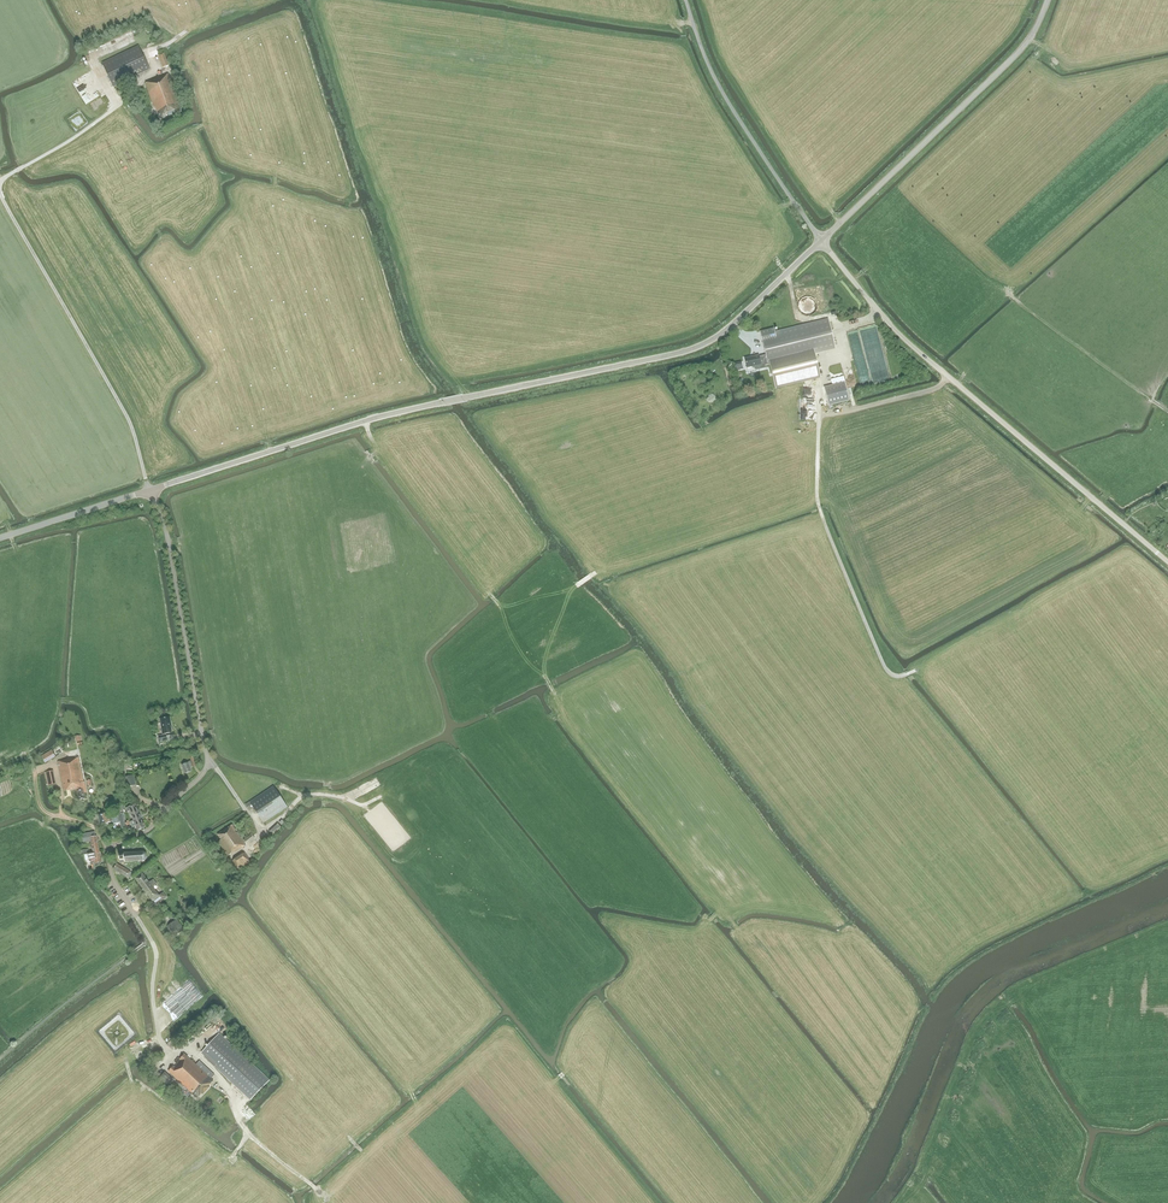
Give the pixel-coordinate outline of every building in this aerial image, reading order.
[(114,86),(150,69),(139,46),(102,63),(114,86)] [(163,68),(169,65),(164,53),(158,55),(163,68)] [(168,74),(151,80),(151,81),(145,84),(154,108),(155,107),(160,120),(181,112),(180,109),(181,109),(168,74)] [(745,359),(747,368),(755,366),(756,370),(761,369),(766,368),(765,365),(770,364),(815,353),(836,348),(829,319),(775,332),(774,328),(760,332),(766,355),(759,356),(759,355),(745,359)] [(868,361),(873,381),(889,378),(878,325),(858,330),(859,334),(850,335),(857,369),(864,368),(863,362),(868,361)] [(821,378),(815,353),(770,364),(776,389),(802,383),(821,378)] [(743,369),(741,362),(735,363),(736,370),(743,369)] [(845,382),(824,387),(829,405),(849,400),(845,382)] [(171,723),(170,717),(160,719),(163,734),(163,735),(159,736),(160,742),(167,740),(166,735),(166,733),(172,732),(171,726),(170,726),(170,723),(171,723)] [(56,757),(52,750),(42,756),(46,763),(56,757)] [(78,757),(58,761),(64,791),(70,790),(77,789),(79,800),(85,799),(84,793),(87,792),(84,780),(83,780),(78,757)] [(188,763),(182,765),(185,773),(192,771),(190,768),(193,767),(191,761),(188,762),(188,763)] [(56,784),(53,771),(45,772),(48,786),(56,784)] [(127,787),(136,785),(133,775),(124,777),(127,787)] [(287,807),(274,786),(246,805),(250,811),(254,808),(264,823),(287,807)] [(134,820),(130,822),(132,827),(136,826),(138,830),(145,827),(135,805),(126,808),(128,812),(130,811),(134,820)] [(108,813),(108,812),(98,815),(101,825),(113,821),(114,824),(120,822),(122,828),(126,827),(124,820),(122,813),(121,813),(120,808),(115,809),(116,813),(111,814),(111,812),(108,813)] [(270,831),(274,835),(283,828),(279,824),(270,831)] [(221,840),(218,841),(228,856),(235,851),(235,852),(245,845),(237,832),(236,833),(235,831),(236,830),(232,825),(218,835),(221,840)] [(93,852),(99,851),(97,836),(95,836),(94,831),(83,833),(84,842),(91,841),(93,852)] [(247,845),(255,839),(252,834),(244,840),(247,845)] [(101,862),(99,851),(93,852),(88,853),(90,861),(95,860),(95,863),(101,862)] [(145,852),(143,852),(135,852),(130,853),(124,853),(119,853),(120,856),(120,861),(120,863),(124,862),(143,860),(145,859),(145,860),(146,859),(147,857),(147,855),(147,854),(145,853),(145,852)] [(239,870),(251,862),(245,853),(233,861),(239,870)] [(131,872),(117,864),(113,869),(128,878),(128,877),(131,879),(134,874),(131,872)] [(153,887),(156,885),(157,884),(153,879),(149,882),(142,873),(135,878),(153,901),(154,900),(157,905),(167,897),(163,892),(159,895),(153,887)] [(177,919),(175,921),(167,926),(175,936),(182,931),(185,929),(177,919)] [(219,1034),(202,1053),(231,1080),(231,1081),(251,1100),(270,1080),(249,1061),(248,1062),(219,1034)] [(200,1061),(196,1064),(185,1054),(180,1059),(179,1058),(175,1062),(177,1064),(175,1067),(174,1066),(169,1071),(197,1098),(202,1093),(203,1094),(210,1087),(209,1086),(213,1081),(211,1078),(215,1075),(200,1061)] [(166,1087),(173,1079),(165,1072),(158,1080),(166,1087)]
